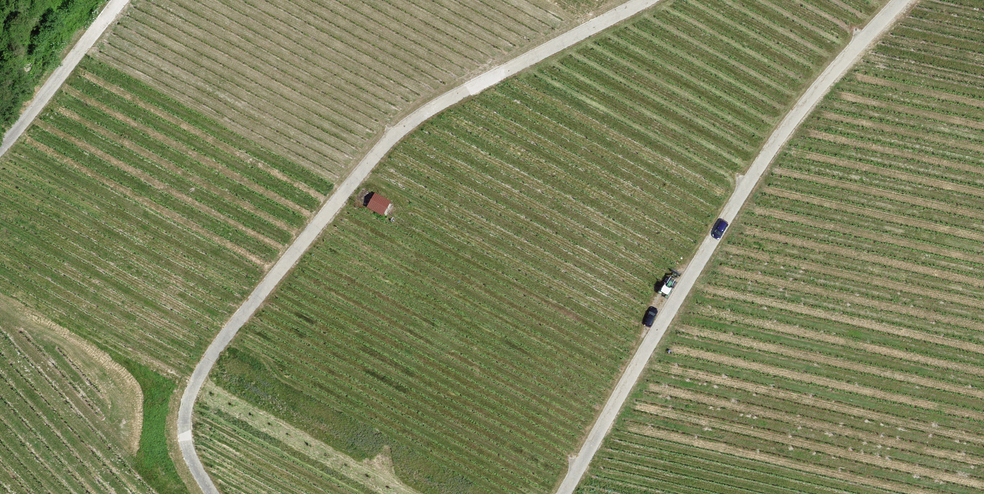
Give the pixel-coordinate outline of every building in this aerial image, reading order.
[(369,206),(383,215),(389,204),(375,196),(369,206)]
